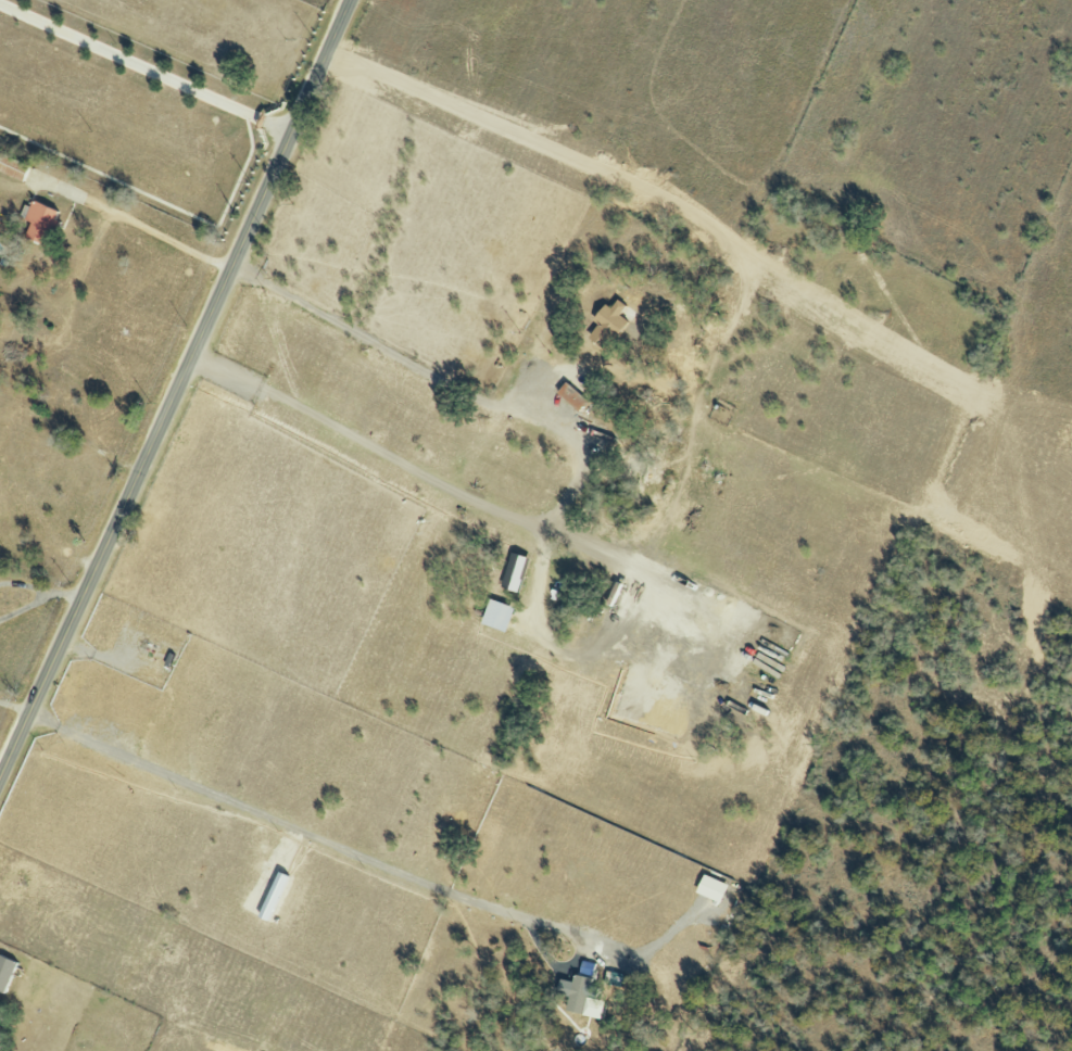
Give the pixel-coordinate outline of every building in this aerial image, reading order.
[(43,245),(58,212),(33,201),(24,220),(30,223),(24,237),(43,245)] [(604,304),(592,321),(597,325),(587,339),(604,351),(626,321),(618,315),(625,306),(616,300),(610,309),(604,304)] [(555,395),(578,411),(587,400),(564,383),(555,395)] [(480,624),(494,628),(502,604),(489,600),(480,624)] [(4,994),(15,962),(0,956),(0,992),(4,994)] [(591,979),(573,974),(571,982),(560,979),(556,994),(568,996),(565,1010),(582,1015),(591,979)]
